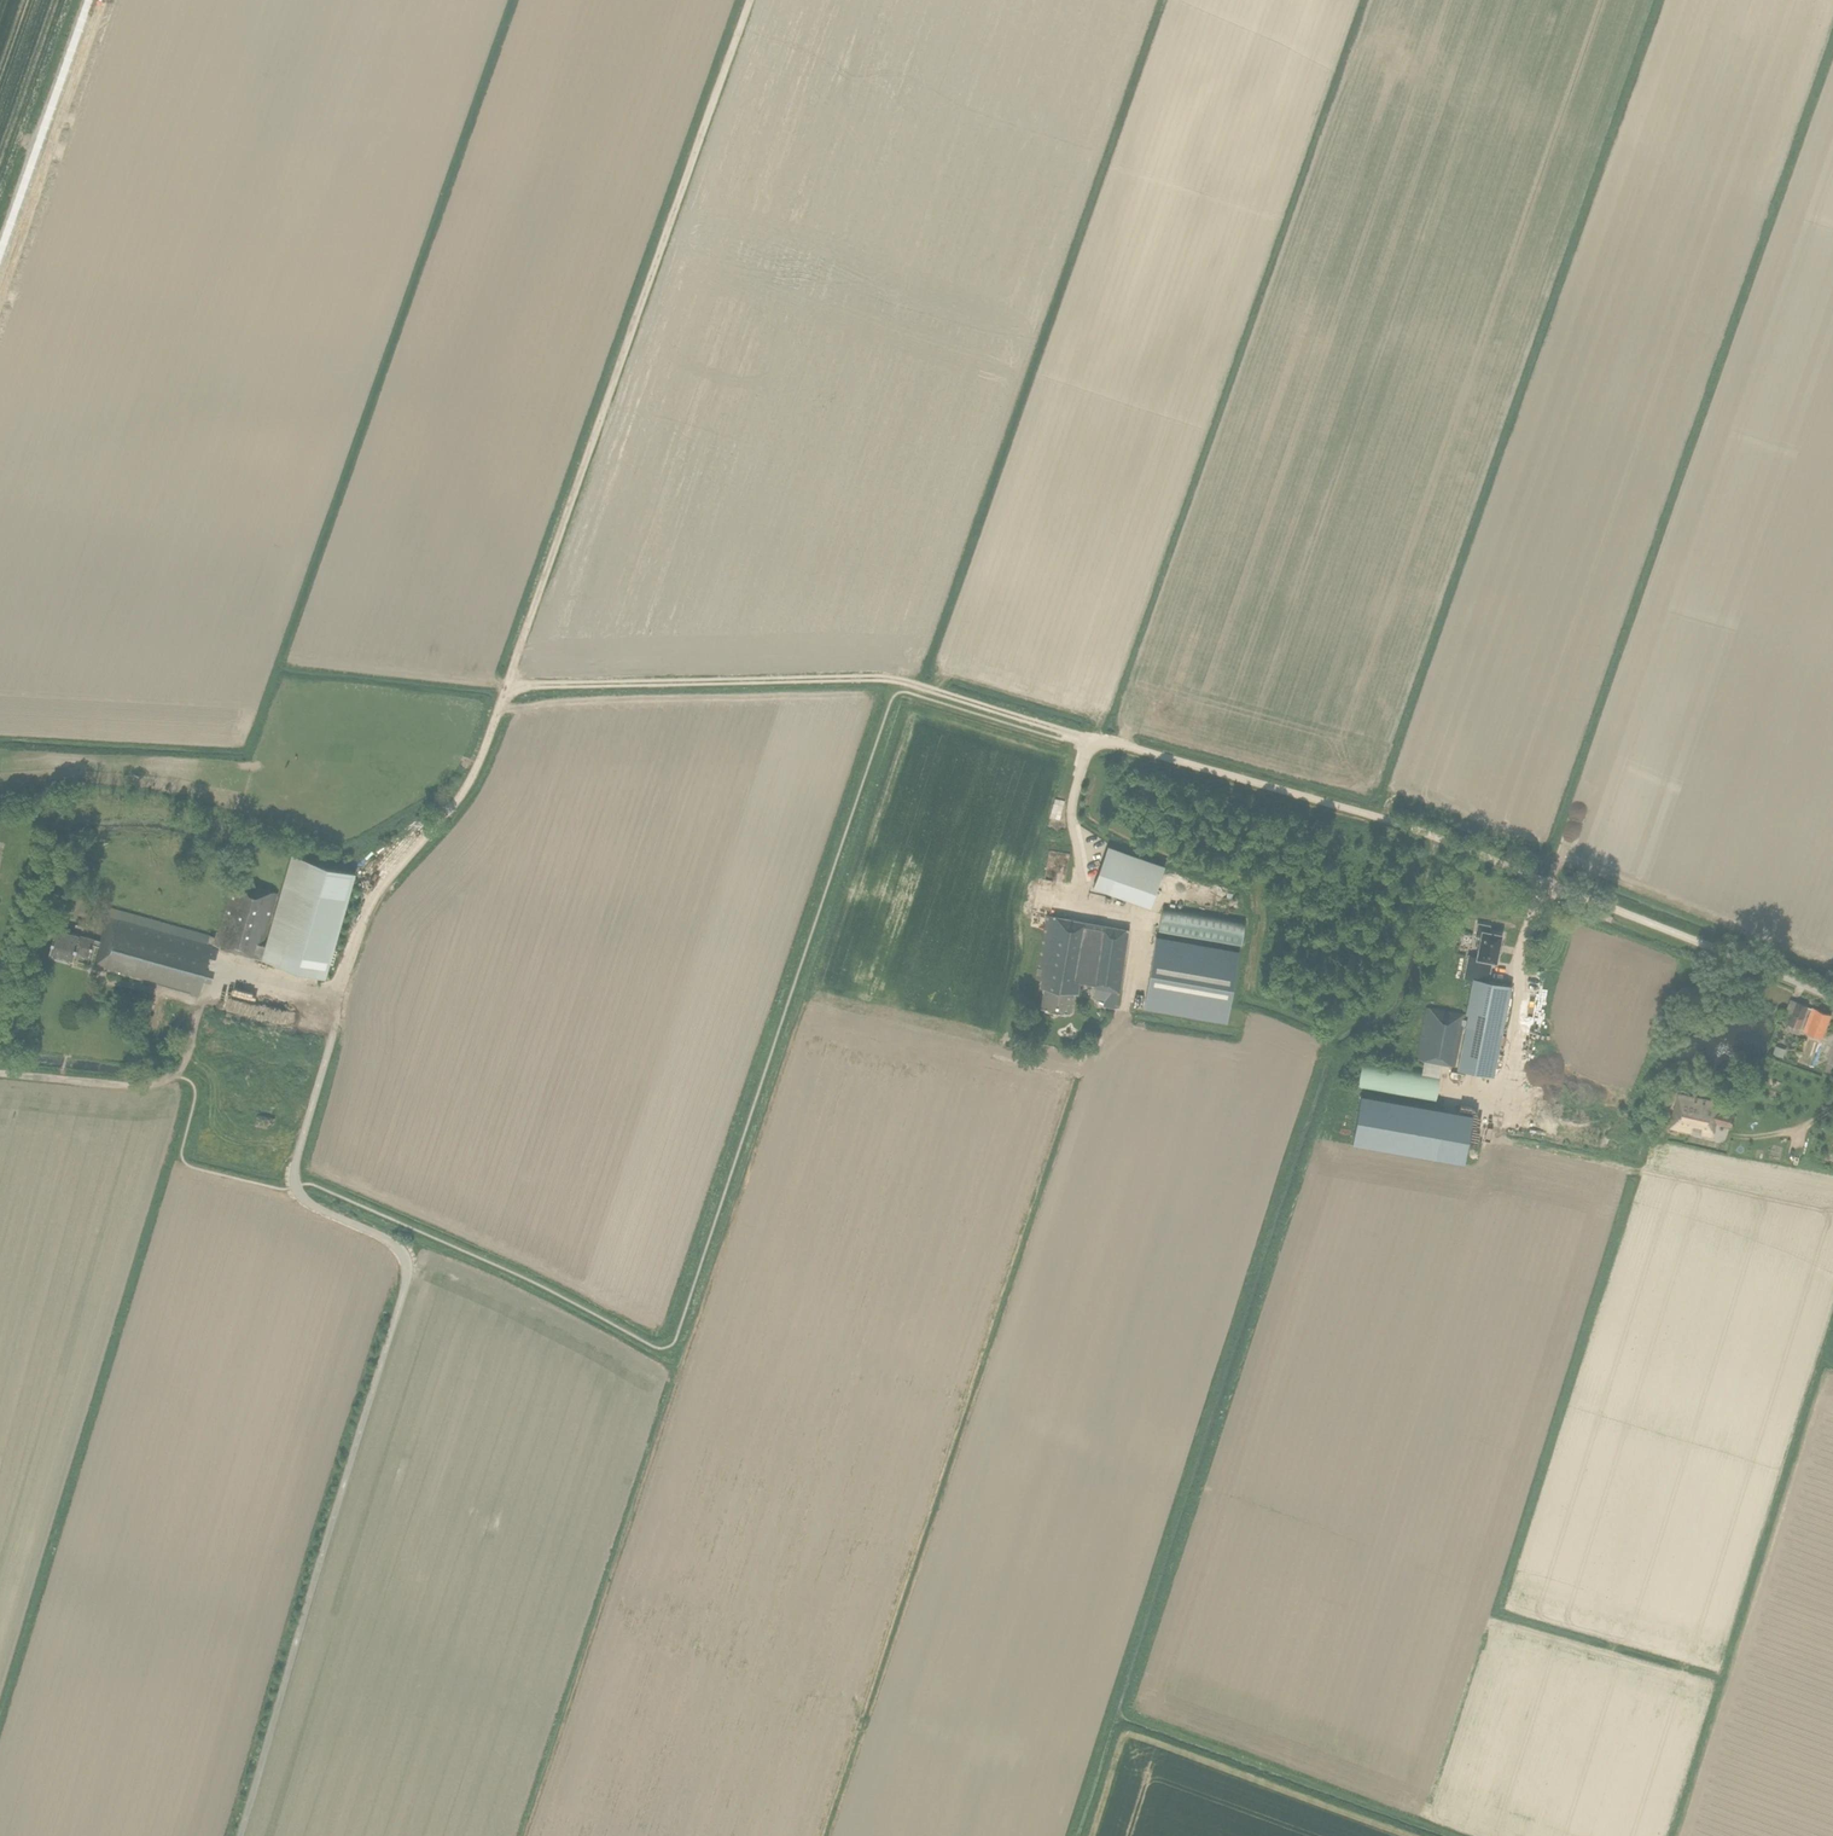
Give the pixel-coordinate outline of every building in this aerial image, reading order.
[(1164,866),(1107,846),(1092,887),(1150,907),(1164,866)] [(289,854),(278,893),(233,880),(215,946),(259,959),(326,976),(357,871),(289,854)] [(1158,932),(1229,943),(1241,945),(1245,919),(1163,905),(1158,932)] [(98,946),(92,968),(199,997),(215,936),(109,908),(100,940),(95,939),(95,938),(56,928),(49,956),(73,962),(75,953),(90,957),(93,945),(98,946)] [(1118,991),(1120,992),(1128,929),(1117,927),(1118,925),(1114,924),(1114,926),(1047,915),(1036,978),(1041,979),(1040,987),(1043,988),(1042,992),(1043,992),(1041,1007),(1069,1012),(1073,993),(1077,994),(1079,984),(1096,987),(1118,991)] [(1465,975),(1473,977),(1466,1013),(1468,1014),(1467,1018),(1464,1018),(1465,1014),(1426,1007),(1416,1059),(1424,1060),(1422,1070),(1362,1060),(1358,1089),(1435,1102),(1441,1063),(1455,1066),(1455,1065),(1463,1024),(1466,1025),(1458,1068),(1493,1075),(1511,985),(1487,980),(1491,961),(1496,961),(1501,934),(1488,932),(1489,926),(1478,924),(1476,935),(1482,936),(1478,957),(1469,955),(1465,975)] [(1156,937),(1144,1007),(1227,1021),(1239,951),(1156,937)] [(1118,991),(1096,987),(1094,998),(1104,1000),(1103,1006),(1115,1008),(1118,991)] [(1786,1010),(1793,1013),(1804,1017),(1808,1006),(1791,999),(1786,1010)] [(1812,1007),(1808,1018),(1827,1026),(1831,1015),(1812,1007)] [(140,1031),(149,1033),(154,1015),(145,1012),(140,1031)] [(1800,1028),(1804,1017),(1793,1013),(1786,1030),(1797,1034),(1799,1028),(1800,1028)] [(1822,1037),(1827,1026),(1808,1018),(1804,1030),(1822,1037)] [(1786,1049),(1776,1045),(1773,1054),(1783,1058),(1786,1049)] [(1734,1127),(1736,1114),(1720,1110),(1722,1103),(1678,1093),(1671,1128),(1715,1137),(1718,1123),(1734,1127)] [(1464,1162),(1472,1114),(1444,1109),(1361,1094),(1352,1142),(1436,1157),(1464,1162)]
